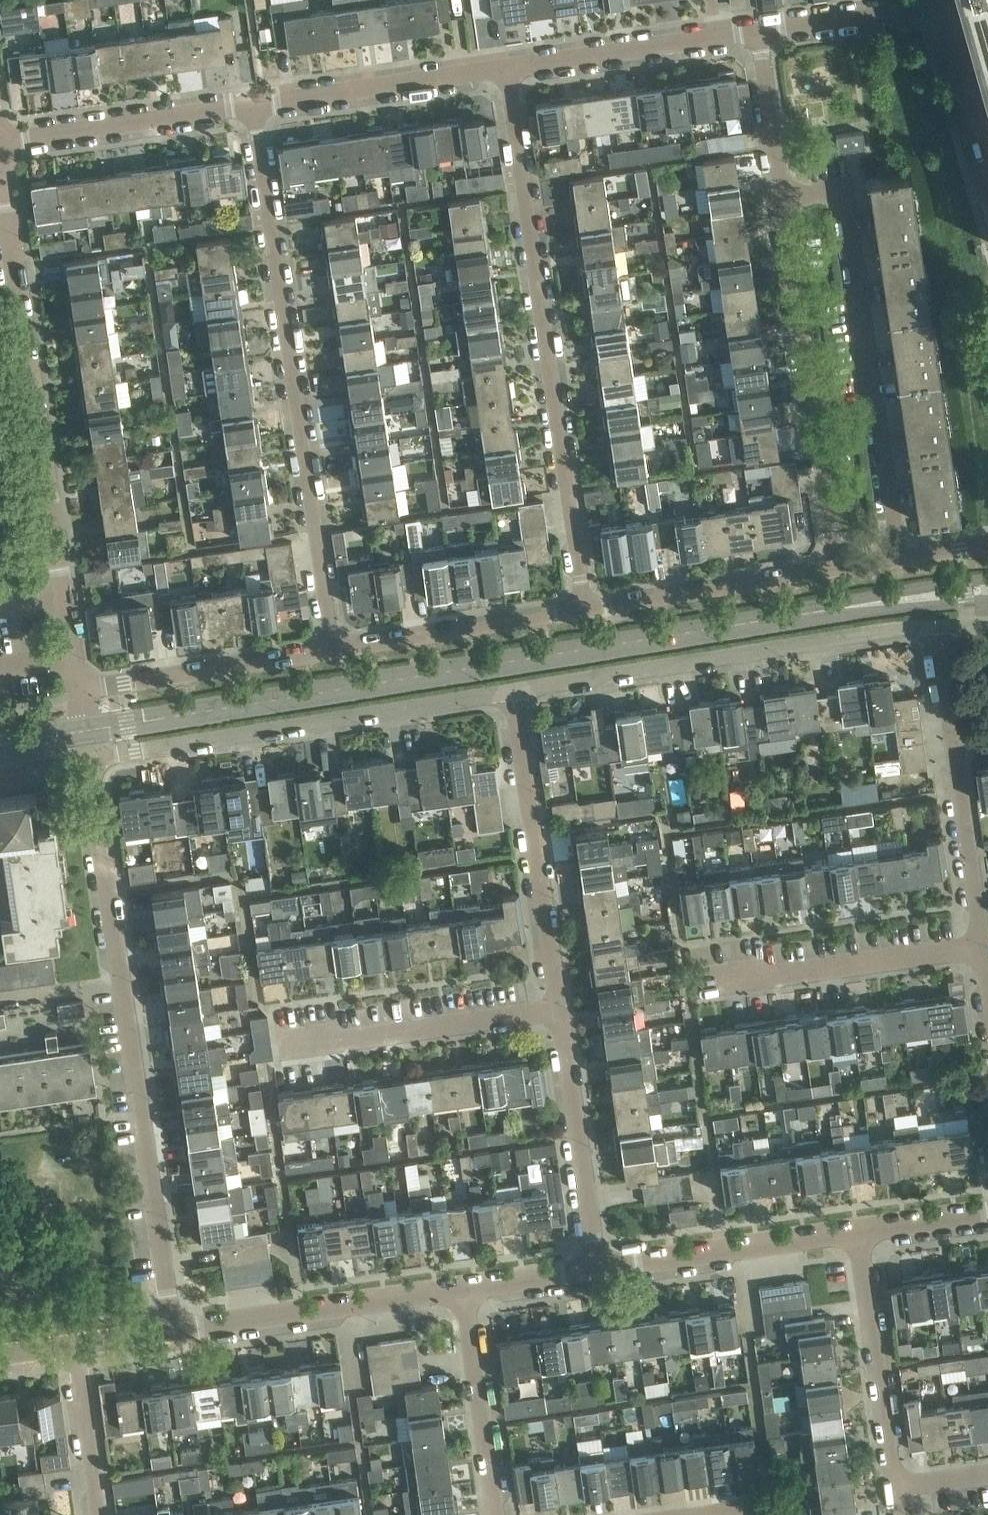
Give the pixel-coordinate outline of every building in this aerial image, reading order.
[(45,2),(46,11),(64,9),(63,0),(56,0),(45,2)] [(64,9),(65,9),(66,18),(90,14),(91,14),(90,5),(89,5),(88,0),(63,0),(64,9)] [(309,12),(307,0),(280,0),(270,1),(276,43),(287,42),(288,48),(314,45),(309,12)] [(359,0),(333,0),(334,8),(339,41),(364,37),(359,0)] [(384,0),(359,0),(364,37),(389,34),(384,1),(384,0)] [(410,0),(392,0),(384,1),(389,34),(414,30),(410,0)] [(414,30),(439,26),(438,20),(450,18),(448,0),(410,0),(414,30)] [(472,15),(502,10),(503,17),(520,15),(521,17),(528,16),(528,13),(526,0),(470,0),(472,15)] [(528,13),(554,10),(553,0),(526,0),(528,13)] [(578,6),(577,0),(553,0),(554,10),(578,6)] [(987,41),(987,0),(977,0),(987,41)] [(37,3),(0,8),(4,32),(41,27),(37,3)] [(339,41),(334,8),(309,12),(314,45),(339,41)] [(219,25),(195,28),(200,61),(225,58),(224,51),(236,49),(231,15),(218,17),(219,25)] [(200,61),(195,28),(193,17),(168,21),(170,32),(175,65),(200,61)] [(170,32),(145,36),(150,68),(175,65),(170,32)] [(124,72),(150,68),(145,36),(120,39),(124,72)] [(120,39),(94,43),(99,76),(124,72),(120,39)] [(74,79),(99,76),(94,43),(69,47),(74,79)] [(69,47),(45,50),(50,83),(74,79),(69,47)] [(24,87),(50,83),(45,50),(7,56),(11,80),(23,78),(24,87)] [(714,110),(739,107),(740,115),(752,113),(747,80),(736,82),(734,69),(718,72),(719,77),(710,78),(714,110)] [(685,81),(689,114),(714,110),(710,78),(685,81)] [(664,118),(666,131),(691,127),(689,114),(685,81),(660,85),(664,118)] [(664,118),(660,85),(635,89),(639,121),(664,118)] [(639,121),(635,89),(610,92),(615,125),(639,121)] [(586,96),(591,128),(615,125),(610,92),(586,96)] [(591,128),(586,96),(561,99),(566,132),(568,147),(575,146),(578,142),(577,131),(591,128)] [(540,136),(566,132),(561,99),(536,103),(540,136)] [(500,151),(495,121),(484,123),(483,115),(457,119),(463,156),(500,151)] [(457,119),(433,122),(438,155),(452,153),(454,164),(464,163),(463,156),(457,119)] [(433,122),(407,126),(412,159),(413,167),(424,166),(423,157),(438,155),(433,122)] [(358,133),(362,166),(364,176),(389,172),(382,130),(382,125),(366,127),(367,132),(358,133)] [(412,159),(407,126),(382,130),(389,172),(390,179),(415,176),(413,167),(412,159)] [(838,150),(865,146),(862,130),(836,134),(838,150)] [(743,131),(717,135),(719,149),(745,145),(743,131)] [(358,133),(333,137),(338,169),(362,166),(358,133)] [(717,135),(694,139),(696,153),(719,149),(717,135)] [(333,137),(309,140),(313,173),(338,169),(333,137)] [(304,179),(306,188),(315,187),(313,173),(309,140),(300,142),(299,138),(283,140),(284,145),(275,146),(277,158),(281,182),(304,179)] [(668,142),(670,156),(681,155),(679,141),(668,142)] [(670,156),(668,142),(657,144),(660,158),(670,156)] [(618,150),(620,164),(632,162),(630,148),(618,150)] [(620,164),(618,150),(608,151),(610,165),(620,164)] [(236,193),(248,191),(243,161),(231,163),(230,151),(213,153),(214,158),(204,160),(209,192),(235,188),(236,193)] [(180,157),(185,195),(209,192),(204,160),(196,161),(195,154),(180,157)] [(580,155),(569,157),(571,171),(582,169),(580,155)] [(702,160),(706,185),(738,180),(734,155),(702,160)] [(163,165),(155,167),(162,214),(172,212),(170,197),(185,195),(180,157),(163,159),(163,165)] [(571,171),(569,157),(544,161),(546,175),(571,171)] [(155,167),(131,170),(135,202),(137,216),(152,214),(152,215),(162,214),(155,167)] [(131,170),(106,174),(110,205),(135,202),(131,170)] [(490,172),(466,176),(468,190),(492,186),(490,172)] [(865,178),(915,518),(915,520),(958,513),(908,172),(865,178)] [(110,205),(106,174),(81,177),(86,209),(110,205)] [(575,195),(576,204),(607,200),(603,174),(569,179),(571,196),(575,195)] [(457,191),(468,190),(466,176),(455,177),(457,191)] [(81,177),(56,181),(63,227),(88,223),(86,209),(81,177)] [(659,192),(669,191),(667,179),(657,181),(659,192)] [(706,185),(695,187),(698,211),(710,210),(741,205),(738,180),(706,185)] [(63,227),(56,181),(31,184),(38,230),(63,227)] [(427,181),(415,183),(417,197),(429,196),(427,181)] [(434,195),(443,193),(441,182),(432,184),(434,195)] [(407,199),(417,197),(415,183),(405,185),(407,199)] [(377,189),(366,190),(368,205),(379,203),(377,189)] [(358,206),(368,205),(366,190),(356,192),(358,206)] [(669,191),(659,192),(662,217),(676,215),(674,201),(670,201),(669,194),(669,191)] [(328,196),(317,198),(319,212),(330,210),(328,196)] [(448,201),(451,226),(482,221),(481,213),(484,212),(482,196),(448,201)] [(631,207),(630,196),(619,198),(620,208),(631,207)] [(317,198),(284,202),(286,216),(319,212),(317,198)] [(342,200),(335,201),(336,209),(343,208),(342,200)] [(574,214),(576,229),(610,224),(607,200),(576,204),(577,213),(574,214)] [(713,235),(745,230),(741,205),(710,210),(713,235)] [(251,212),(212,217),(214,231),(253,226),(251,212)] [(358,239),(371,237),(380,236),(379,226),(357,229),(355,214),(321,219),(323,236),(327,235),(328,243),(358,239)] [(204,232),(214,231),(212,217),(202,218),(204,232)] [(395,217),(379,219),(381,233),(397,231),(395,217)] [(451,226),(455,250),(489,245),(487,229),(484,230),(482,221),(451,226)] [(174,222),(163,224),(165,238),(176,236),(174,222)] [(583,254),(614,249),(628,247),(624,222),(610,224),(576,229),(578,245),(582,245),(583,254)] [(155,239),(165,238),(163,224),(153,225),(155,239)] [(431,224),(420,225),(421,236),(432,234),(432,230),(431,224)] [(420,225),(409,227),(409,231),(410,237),(421,236),(420,225)] [(666,242),(676,240),(674,229),(664,231),(666,242)] [(125,230),(114,231),(116,245),(127,243),(125,230)] [(717,259),(749,254),(745,230),(713,235),(717,259)] [(105,247),(116,245),(114,231),(103,233),(105,247)] [(196,241),(200,267),(231,262),(229,253),(233,253),(230,236),(196,241)] [(382,249),(380,236),(371,237),(373,250),(382,249)] [(66,252),(77,251),(75,237),(64,238),(66,252)] [(66,252),(64,238),(39,242),(41,256),(66,252)] [(648,249),(659,247),(657,238),(647,239),(648,249)] [(328,269),(362,265),(358,239),(328,243),(329,253),(325,254),(328,269)] [(648,249),(647,239),(636,241),(637,251),(648,249)] [(676,240),(666,242),(667,253),(678,251),(676,240)] [(455,250),(442,252),(445,267),(446,278),(459,276),(490,272),(488,261),(492,261),(490,245),(455,250)] [(581,264),(583,280),(618,275),(614,249),(583,254),(585,264),(581,264)] [(107,254),(63,261),(65,277),(69,276),(70,286),(101,282),(110,281),(107,254)] [(721,284),(752,279),(749,254),(717,259),(708,260),(708,262),(709,261),(711,276),(700,277),(702,287),(721,284)] [(405,261),(390,262),(391,273),(406,272),(405,261)] [(120,267),(111,269),(113,280),(122,279),(145,276),(143,262),(120,265),(120,267)] [(234,287),(238,287),(235,271),(232,271),(231,262),(200,267),(203,292),(234,287)] [(362,265),(328,269),(330,285),(334,285),(335,293),(366,288),(378,286),(374,263),(362,265)] [(671,277),(686,275),(684,264),(669,267),(671,277)] [(176,266),(165,267),(167,276),(177,275),(176,266)] [(155,268),(156,277),(167,276),(165,267),(155,268)] [(435,269),(437,279),(446,278),(445,267),(435,269)] [(662,268),(651,270),(653,285),(664,284),(662,268)] [(432,271),(420,273),(422,282),(433,280),(432,271)] [(459,276),(462,300),(497,295),(494,279),(491,279),(490,272),(459,276)] [(618,275),(583,280),(586,296),(589,296),(590,303),(621,298),(631,297),(631,296),(632,296),(628,274),(627,274),(627,273),(618,275)] [(407,277),(397,279),(398,289),(409,288),(407,277)] [(114,291),(124,290),(122,279),(113,280),(114,291)] [(398,289),(397,279),(386,280),(388,291),(398,289)] [(673,291),(683,289),(682,279),(672,281),(673,291)] [(724,309),(756,304),(752,279),(721,284),(724,309)] [(171,280),(157,282),(159,298),(173,296),(171,280)] [(422,282),(416,282),(418,291),(428,289),(434,288),(433,280),(422,282)] [(101,282),(70,286),(71,295),(67,296),(70,312),(104,307),(101,282)] [(238,287),(234,287),(203,292),(207,317),(238,312),(236,303),(240,302),(238,287)] [(335,319),(369,314),(366,288),(335,293),(337,303),(333,304),(335,319)] [(683,289),(673,291),(675,302),(685,300),(683,289)] [(665,293),(653,294),(655,309),(667,307),(665,293)] [(499,311),(497,295),(462,300),(466,325),(497,321),(495,311),(499,311)] [(160,299),(163,323),(175,321),(172,297),(160,299)] [(402,309),(411,308),(409,297),(400,298),(402,309)] [(588,313),(590,329),(625,324),(621,298),(590,303),(592,313),(588,313)] [(728,334),(760,329),(756,304),(724,309),(728,334)] [(422,321),(433,319),(431,305),(420,307),(422,321)] [(108,331),(104,307),(70,312),(72,328),(76,327),(77,336),(108,331)] [(413,309),(401,311),(404,326),(415,324),(413,309)] [(207,317),(193,319),(197,343),(211,341),(245,336),(243,320),(239,321),(238,312),(207,317)] [(369,314),(335,319),(337,336),(341,335),(342,343),(373,339),(369,314)] [(670,334),(667,318),(652,320),(654,336),(670,334)] [(152,319),(141,321),(143,332),(153,330),(152,319)] [(132,333),(143,332),(141,321),(130,323),(132,333)] [(179,345),(175,321),(163,323),(167,347),(179,345)] [(466,325),(457,326),(460,351),(470,350),(504,345),(502,329),(498,330),(497,321),(466,325)] [(435,334),(445,333),(444,323),(433,325),(435,334)] [(598,353),(628,348),(625,324),(590,329),(593,345),(596,344),(598,353)] [(433,325),(423,326),(425,336),(435,334),(433,325)] [(695,328),(679,330),(680,341),(694,339),(696,338),(695,328)] [(732,358),(763,354),(760,329),(728,334),(732,358)] [(112,356),(108,331),(77,336),(79,345),(75,346),(77,361),(112,356)] [(395,334),(384,335),(386,348),(417,343),(415,333),(395,336),(395,334)] [(245,336),(211,341),(214,367),(245,362),(244,353),(247,352),(245,336)] [(672,337),(661,339),(663,349),(673,347),(672,337)] [(342,369),(377,364),(373,339),(342,343),(344,353),(340,353),(342,369)] [(663,349),(661,339),(651,340),(652,350),(663,349)] [(694,339),(680,341),(682,352),(683,360),(697,358),(694,339)] [(504,345),(470,350),(473,375),(504,370),(503,361),(506,361),(504,345)] [(180,346),(167,348),(171,373),(183,371),(180,346)] [(595,363),(598,379),(632,374),(628,348),(598,353),(599,363),(595,363)] [(763,354),(732,358),(735,383),(767,378),(763,354)] [(115,381),(112,356),(77,361),(79,377),(83,377),(84,385),(115,381)] [(214,367),(202,368),(206,393),(218,391),(252,386),(250,370),(246,371),(245,362),(214,367)] [(377,364),(342,369),(345,385),(348,384),(350,393),(380,388),(388,387),(389,392),(406,390),(404,379),(396,380),(394,362),(377,364)] [(451,378),(461,377),(459,365),(430,369),(431,381),(451,378)] [(127,378),(137,377),(136,366),(126,368),(127,378)] [(465,402),(477,400),(512,395),(509,379),(506,380),(504,370),(473,375),(461,377),(451,378),(452,387),(462,386),(465,402)] [(694,370),(685,371),(686,380),(688,390),(698,388),(709,387),(707,375),(695,377),(694,370)] [(183,371),(171,373),(174,397),(187,395),(183,371)] [(632,374),(598,379),(600,395),(604,394),(605,403),(636,398),(635,397),(648,395),(645,372),(632,374)] [(150,376),(153,395),(163,394),(160,374),(150,376)] [(423,387),(422,376),(404,379),(406,390),(412,389),(423,387)] [(735,383),(727,384),(730,409),(739,408),(771,404),(767,378),(735,383)] [(678,380),(669,382),(671,392),(679,391),(678,380)] [(119,405),(115,381),(84,385),(86,394),(82,395),(84,410),(119,405)] [(222,416),(252,412),(251,403),(255,402),(252,386),(218,391),(222,416)] [(423,387),(412,389),(415,409),(426,407),(423,387)] [(350,419),(384,414),(380,388),(350,393),(351,403),(347,403),(350,419)] [(698,388),(688,390),(689,401),(699,400),(698,388)] [(514,411),(512,395),(477,400),(481,425),(511,420),(510,412),(514,411)] [(658,395),(648,396),(650,407),(660,406),(658,395)] [(605,429),(639,424),(636,398),(605,403),(606,412),(603,413),(605,429)] [(449,404),(435,406),(438,427),(449,425),(452,425),(449,404)] [(771,404),(739,408),(742,432),(774,428),(771,404)] [(123,430),(119,405),(84,410),(86,426),(91,426),(92,434),(123,430)] [(426,407),(415,409),(418,426),(428,424),(426,407)] [(176,411),(178,423),(192,420),(191,409),(176,411)] [(221,427),(223,427),(225,441),(260,436),(257,420),(254,421),(252,412),(222,416),(209,418),(211,428),(221,427)] [(357,442),(388,437),(384,414),(350,419),(352,435),(356,435),(357,442)] [(168,429),(166,418),(155,420),(157,431),(168,429)] [(147,433),(157,431),(155,420),(145,421),(147,433)] [(178,423),(180,434),(194,432),(192,420),(178,423)] [(481,425),(484,449),(519,444),(516,428),(513,429),(511,420),(481,425)] [(611,444),(612,453),(643,449),(643,447),(655,446),(652,422),(639,424),(605,429),(607,444),(611,444)] [(461,434),(461,428),(460,424),(452,425),(449,425),(451,435),(461,434)] [(438,427),(440,437),(451,435),(449,425),(438,427)] [(695,439),(705,438),(703,428),(693,429),(695,439)] [(742,432),(728,434),(732,460),(778,454),(774,428),(742,432)] [(126,456),(123,430),(92,434),(93,444),(89,445),(91,461),(126,456)] [(408,434),(398,436),(400,446),(410,445),(408,434)] [(260,436),(225,441),(229,465),(256,462),(260,461),(258,452),(262,452),(260,436)] [(676,438),(677,448),(688,446),(686,436),(676,438)] [(357,469),(391,464),(388,437),(357,442),(358,453),(355,453),(357,469)] [(677,448),(676,438),(665,439),(667,449),(676,448),(677,448)] [(705,438),(695,439),(696,451),(706,449),(705,438)] [(519,444),(484,449),(488,474),(519,470),(517,461),(521,460),(519,444)] [(647,473),(643,449),(612,453),(613,461),(610,461),(612,478),(647,473)] [(130,480),(126,456),(91,461),(94,477),(98,476),(99,484),(130,480)] [(769,463),(770,472),(771,475),(797,471),(795,459),(769,463)] [(256,462),(229,465),(232,490),(256,487),(267,485),(265,469),(261,470),(260,461),(256,462)] [(769,463),(745,466),(747,475),(770,472),(769,463)] [(194,465),(195,476),(207,474),(206,464),(194,465)] [(364,492),(395,487),(391,464),(357,469),(359,485),(363,485),(364,492)] [(185,466),(186,477),(195,476),(194,465),(185,466)] [(474,465),(465,466),(467,477),(476,476),(474,465)] [(141,478),(151,476),(150,466),(140,468),(141,478)] [(446,480),(454,479),(452,468),(444,469),(446,480)] [(730,468),(720,470),(721,481),(732,480),(730,468)] [(520,479),(519,470),(488,474),(476,476),(480,501),(526,494),(523,478),(520,479)] [(721,481),(720,470),(708,472),(710,483),(721,481)] [(799,484),(797,471),(771,475),(773,488),(799,484)] [(153,488),(151,476),(141,478),(143,490),(153,488)] [(478,487),(476,476),(467,477),(469,489),(478,487)] [(424,478),(425,487),(428,508),(440,507),(437,485),(436,477),(424,478)] [(424,478),(414,480),(415,489),(425,487),(424,478)] [(667,478),(657,479),(659,490),(669,489),(667,478)] [(659,490),(657,479),(646,481),(647,492),(659,490)] [(133,504),(130,480),(99,484),(100,493),(96,494),(99,510),(133,504)] [(773,493),(774,500),(800,496),(799,484),(773,488),(773,493)] [(256,487),(232,490),(236,516),(256,513),(267,511),(266,502),(269,501),(267,485),(256,487)] [(395,487),(364,492),(365,501),(362,502),(364,518),(399,513),(395,487)] [(595,489),(584,491),(586,502),(597,500),(595,489)] [(773,493),(749,497),(751,506),(755,543),(756,548),(772,546),(771,540),(781,539),(780,535),(796,533),(792,509),(802,507),(800,496),(774,500),(773,493)] [(517,504),(519,516),(544,513),(543,500),(517,504)] [(137,529),(133,504),(99,510),(101,525),(105,525),(106,534),(137,529)] [(212,507),(214,519),(224,518),(223,505),(212,507)] [(751,506),(725,510),(730,546),(755,543),(751,506)] [(478,509),(468,511),(469,521),(479,520),(478,509)] [(725,510),(700,513),(705,550),(730,546),(725,510)] [(256,513),(236,516),(240,540),(274,535),(272,519),(268,519),(267,511),(256,513)] [(456,513),(448,514),(450,524),(458,523),(469,521),(468,511),(456,512),(456,513)] [(546,525),(544,513),(519,516),(521,529),(546,525)] [(679,554),(705,550),(700,513),(663,519),(666,544),(677,543),(679,554)] [(214,519),(216,529),(226,527),(224,518),(214,519)] [(420,518),(406,520),(407,531),(417,529),(422,528),(420,518)] [(181,519),(171,520),(172,530),(183,528),(181,519)] [(663,519),(626,524),(631,561),(656,557),(655,546),(666,544),(663,519)] [(162,531),(172,530),(170,520),(161,522),(162,531)] [(406,520),(394,522),(396,532),(407,531),(406,520)] [(631,561),(626,524),(601,528),(600,520),(589,522),(593,551),(603,550),(605,564),(615,563),(616,567),(632,565),(631,561)] [(522,537),(523,541),(548,537),(546,525),(521,529),(522,537)] [(345,530),(347,541),(369,537),(368,526),(345,530)] [(107,559),(149,553),(146,527),(137,529),(106,534),(108,542),(104,543),(107,559)] [(332,531),(332,532),(339,583),(340,583),(340,581),(349,580),(353,605),(364,603),(365,607),(379,605),(379,601),(373,565),(372,555),(347,558),(343,530),(332,531)] [(498,536),(471,540),(473,551),(478,587),(504,584),(499,547),(498,536)] [(513,545),(499,547),(504,584),(529,580),(526,563),(551,560),(548,537),(523,541),(522,537),(512,538),(513,545)] [(471,539),(446,543),(446,544),(448,554),(453,591),(478,587),(473,551),(471,540),(471,539)] [(291,540),(265,544),(267,554),(267,556),(293,553),(291,540)] [(243,558),(267,554),(265,544),(242,548),(243,558)] [(410,549),(411,559),(415,585),(416,596),(453,591),(448,554),(446,544),(420,548),(410,549)] [(227,550),(215,552),(216,562),(228,560),(227,550)] [(215,552),(204,553),(206,563),(216,562),(215,552)] [(267,556),(269,569),(295,565),(293,553),(267,556)] [(164,559),(153,561),(155,571),(166,569),(164,559)] [(411,559),(373,565),(379,601),(404,598),(403,587),(415,585),(411,559)] [(144,572),(155,571),(153,561),(142,562),(144,572)] [(297,577),(295,565),(269,569),(270,576),(271,581),(297,577)] [(111,567),(84,571),(86,582),(113,578),(111,567)] [(261,585),(247,587),(252,624),(277,620),(276,608),(301,605),(297,577),(271,581),(270,576),(260,577),(261,585)] [(221,591),(226,628),(252,624),(247,587),(221,591)] [(121,594),(122,605),(128,642),(153,638),(151,627),(163,626),(159,600),(157,588),(121,594)] [(221,591),(196,594),(202,631),(226,628),(221,591)] [(202,631),(196,594),(159,600),(163,626),(174,624),(176,635),(202,631)] [(95,605),(85,606),(89,636),(100,634),(101,646),(112,644),(112,649),(128,646),(128,642),(122,605),(96,609),(95,605)] [(878,672),(862,674),(863,679),(868,715),(870,730),(895,726),(894,723),(893,711),(919,707),(917,695),(892,699),(889,675),(879,677),(878,672)] [(839,693),(827,695),(832,729),(844,727),(854,726),(853,717),(868,715),(863,679),(837,682),(839,693)] [(765,703),(753,705),(758,739),(795,734),(794,730),(789,689),(788,685),(773,687),(773,691),(763,692),(765,703)] [(814,685),(789,689),(794,730),(810,728),(809,723),(814,723),(815,731),(832,729),(827,695),(816,696),(814,685)] [(740,696),(715,699),(721,749),(722,750),(746,747),(746,741),(758,739),(753,705),(742,707),(740,696)] [(690,714),(679,715),(684,749),(696,748),(695,739),(704,738),(705,751),(721,749),(715,699),(689,703),(690,714)] [(671,751),(684,749),(679,715),(668,717),(666,706),(640,709),(645,746),(670,743),(671,751)] [(920,719),(919,707),(893,711),(894,723),(920,719)] [(616,724),(605,726),(610,760),(622,758),(622,762),(647,759),(645,746),(640,709),(615,713),(616,724)] [(556,758),(571,756),(566,720),(566,715),(549,717),(550,722),(540,723),(543,738),(538,739),(538,738),(537,738),(543,779),(559,777),(556,758)] [(587,763),(610,760),(605,726),(594,727),(592,716),(566,720),(571,756),(586,754),(587,763)] [(895,726),(896,735),(922,731),(920,719),(894,723),(895,726)] [(922,731),(896,735),(898,746),(924,743),(922,731)] [(898,746),(899,758),(925,754),(924,743),(898,746)] [(456,744),(440,746),(441,751),(448,803),(474,800),(473,794),(472,783),(497,779),(495,767),(471,771),(467,747),(457,749),(456,744)] [(405,767),(411,809),(448,803),(441,751),(416,754),(417,765),(405,767)] [(925,754),(899,758),(901,771),(927,767),(925,754)] [(412,814),(411,809),(405,767),(395,768),(393,757),(367,761),(372,799),(397,795),(400,816),(412,814)] [(347,802),(372,799),(367,761),(342,765),(343,776),(332,777),(337,811),(348,809),(347,802)] [(987,801),(987,764),(978,765),(984,802),(987,801)] [(319,768),(293,771),(298,809),(301,824),(338,819),(337,811),(332,777),(321,779),(319,768)] [(272,812),(298,809),(293,771),(267,775),(269,786),(257,788),(262,822),(274,820),(272,812)] [(234,775),(219,777),(225,826),(227,838),(250,835),(251,837),(264,835),(262,822),(257,788),(256,777),(245,778),(235,780),(234,775)] [(195,796),(183,798),(188,831),(225,826),(219,777),(203,779),(203,784),(193,785),(195,796)] [(472,783),(473,794),(499,791),(497,779),(472,783)] [(124,832),(150,829),(145,792),(144,788),(129,790),(130,794),(119,796),(124,832)] [(171,789),(145,792),(150,829),(173,826),(175,833),(188,831),(183,798),(172,800),(171,789)] [(500,804),(499,791),(473,794),(474,800),(475,807),(500,804)] [(7,839),(19,923),(1,926),(5,954),(60,946),(56,920),(68,918),(54,825),(33,829),(32,822),(28,795),(36,794),(36,792),(3,797),(3,798),(0,798),(0,840),(7,839)] [(652,794),(630,797),(632,812),(654,809),(654,805),(652,794)] [(798,796),(792,801),(798,807),(803,802),(798,796)] [(578,800),(552,804),(554,819),(580,815),(578,805),(578,802),(578,800)] [(592,800),(578,802),(578,805),(580,815),(580,820),(594,818),(592,800)] [(475,807),(477,820),(502,816),(500,804),(475,807)] [(891,806),(893,817),(903,815),(901,804),(891,806)] [(728,808),(708,811),(710,823),(730,820),(728,808)] [(871,809),(851,812),(853,825),(873,822),(871,809)] [(679,824),(690,823),(689,811),(677,812),(679,824)] [(842,813),(822,816),(824,829),(844,826),(842,813)] [(904,826),(903,815),(893,817),(895,827),(904,826)] [(502,816),(477,820),(478,831),(504,827),(502,816)] [(792,820),(794,831),(803,829),(802,819),(792,820)] [(460,821),(451,822),(453,833),(462,832),(460,821)] [(763,834),(772,832),(771,823),(762,824),(763,834)] [(742,827),(744,838),(754,837),(752,826),(742,827)] [(575,833),(570,834),(573,850),(577,849),(579,859),(632,852),(631,840),(609,843),(607,830),(606,828),(575,833)] [(726,843),(741,841),(739,828),(725,829),(726,843)] [(805,840),(803,829),(794,831),(795,842),(805,840)] [(724,842),(723,831),(702,834),(704,844),(724,842)] [(692,834),(694,845),(704,844),(702,834),(702,833),(692,834)] [(658,836),(636,839),(638,851),(659,848),(658,836)] [(755,848),(754,837),(744,838),(745,849),(755,848)] [(928,847),(903,851),(907,882),(923,880),(924,883),(933,882),(932,877),(948,874),(943,839),(927,841),(928,847)] [(453,843),(439,845),(441,861),(455,859),(453,843)] [(694,845),(696,856),(706,855),(704,844),(694,845)] [(638,851),(632,852),(634,862),(650,859),(652,873),(662,871),(663,871),(659,848),(638,851)] [(883,889),(892,888),(891,884),(907,882),(903,851),(878,854),(883,889)] [(229,852),(208,855),(210,870),(231,868),(229,852)] [(574,868),(577,884),(614,878),(612,865),(634,862),(632,852),(579,859),(580,868),(574,868)] [(878,854),(853,858),(858,889),(874,887),(874,891),(883,889),(878,854)] [(802,855),(777,859),(779,869),(784,904),(793,902),(792,899),(808,896),(804,865),(802,855)] [(389,856),(381,857),(383,871),(395,869),(394,860),(389,856)] [(834,896),(842,895),(842,892),(858,889),(853,858),(828,862),(834,896)] [(758,904),(774,901),(774,905),(784,904),(779,869),(777,859),(752,863),(752,864),(754,873),(758,904)] [(153,861),(129,864),(131,879),(131,882),(156,878),(153,861)] [(808,896),(824,894),(825,898),(834,896),(828,862),(804,865),(808,896)] [(734,911),(743,909),(742,906),(758,904),(754,873),(752,864),(728,868),(729,876),(734,911)] [(487,866),(469,869),(470,880),(480,878),(489,877),(487,866)] [(704,880),(708,911),(724,908),(725,912),(734,911),(729,876),(728,868),(728,866),(703,870),(704,880)] [(307,879),(306,869),(292,870),(293,881),(307,879)] [(246,874),(247,888),(271,886),(271,873),(246,874)] [(419,876),(421,887),(430,886),(429,875),(419,876)] [(482,889),(480,878),(470,880),(472,891),(482,889)] [(586,908),(617,904),(629,902),(640,901),(638,889),(616,893),(614,878),(577,884),(579,899),(584,898),(586,908)] [(402,881),(405,900),(415,898),(412,880),(402,881)] [(693,917),(693,913),(708,911),(704,880),(679,884),(684,918),(693,917)] [(384,881),(374,883),(376,895),(386,893),(384,881)] [(376,895),(374,883),(364,884),(366,896),(376,895)] [(151,919),(155,918),(204,912),(200,886),(152,893),(154,909),(149,909),(151,919)] [(432,896),(430,886),(421,887),(422,898),(432,896)] [(320,891),(322,901),(332,900),(330,889),(320,891)] [(502,903),(479,907),(485,945),(494,944),(494,947),(510,945),(509,937),(525,934),(519,893),(501,896),(502,903)] [(297,894),(279,897),(281,907),(282,917),(288,916),(292,909),(299,908),(297,894)] [(223,897),(225,909),(235,907),(233,896),(223,897)] [(271,909),(272,909),(281,907),(279,897),(270,898),(271,909)] [(270,898),(250,901),(251,912),(271,909),(270,898)] [(333,911),(332,900),(322,901),(324,912),(333,911)] [(640,901),(630,902),(631,913),(649,910),(647,900),(640,901)] [(478,903),(454,906),(460,952),(469,951),(476,950),(475,946),(485,945),(479,907),(478,903)] [(584,933),(590,933),(621,928),(617,904),(586,908),(587,917),(582,918),(584,933)] [(429,908),(431,922),(435,952),(444,951),(445,954),(460,952),(454,906),(429,908)] [(236,917),(235,907),(225,909),(226,919),(236,917)] [(272,909),(271,909),(272,918),(278,918),(282,917),(281,907),(272,909)] [(204,912),(155,918),(159,943),(207,936),(205,921),(204,912)] [(282,917),(278,918),(286,974),(296,972),(296,976),(311,974),(307,939),(292,942),(288,916),(282,917)] [(369,916),(354,919),(354,920),(356,932),(361,966),(370,965),(377,964),(376,961),(386,959),(380,919),(370,921),(369,916)] [(404,916),(380,919),(386,959),(395,958),(395,961),(411,959),(406,925),(404,916)] [(256,947),(261,981),(278,978),(277,975),(286,974),(278,918),(272,918),(268,919),(271,944),(256,947)] [(431,922),(406,925),(411,959),(426,957),(426,953),(435,952),(431,922)] [(311,974),(327,971),(327,968),(336,966),(333,936),(331,923),(305,927),(307,939),(311,974)] [(590,933),(593,958),(647,950),(645,939),(636,940),(636,941),(623,943),(621,928),(590,933)] [(356,932),(333,936),(336,966),(345,965),(346,969),(361,966),(356,932)] [(207,936),(159,943),(163,968),(208,961),(211,961),(207,936)] [(661,948),(656,949),(658,959),(675,957),(673,946),(661,948)] [(595,967),(589,968),(591,983),(597,983),(628,978),(627,967),(639,965),(639,962),(648,961),(647,950),(593,958),(595,967)] [(245,975),(242,956),(241,951),(230,953),(232,962),(234,976),(245,975)] [(219,954),(220,959),(221,964),(232,962),(230,953),(219,954)] [(43,982),(55,980),(52,957),(40,958),(43,982)] [(43,982),(40,958),(28,960),(31,984),(43,982)] [(28,960),(16,962),(19,986),(31,984),(28,960)] [(161,993),(166,992),(199,987),(197,973),(210,971),(208,961),(163,968),(164,977),(159,978),(161,993)] [(19,986),(16,962),(4,964),(7,987),(19,986)] [(628,978),(597,983),(601,1007),(632,1003),(644,1001),(654,999),(653,989),(643,991),(641,977),(628,978)] [(202,1012),(199,987),(166,992),(170,1017),(202,1012)] [(934,998),(925,1000),(929,1030),(970,1024),(966,997),(950,1000),(949,992),(940,994),(933,995),(934,998)] [(238,996),(240,1007),(249,1005),(248,994),(238,996)] [(644,1001),(645,1012),(655,1011),(655,1010),(670,1008),(669,997),(654,999),(644,1001)] [(908,998),(899,1000),(904,1034),(929,1030),(925,1000),(915,1001),(915,997),(908,998)] [(83,1000),(57,1003),(59,1017),(85,1014),(83,1000)] [(884,1005),(875,1007),(879,1038),(904,1034),(899,1000),(890,1001),(884,1002),(884,1005)] [(601,1007),(604,1032),(636,1027),(634,1014),(632,1003),(601,1007)] [(858,1006),(850,1007),(855,1041),(856,1049),(881,1045),(879,1038),(875,1007),(866,1008),(865,1005),(858,1006)] [(835,1013),(825,1014),(830,1045),(832,1059),(857,1055),(856,1049),(855,1041),(850,1007),(841,1008),(834,1009),(835,1013)] [(168,1043),(174,1042),(206,1037),(204,1023),(220,1020),(218,1010),(202,1012),(170,1017),(171,1026),(166,1027),(168,1043)] [(830,1045),(825,1014),(809,1016),(809,1013),(800,1014),(805,1048),(830,1045)] [(784,1020),(775,1021),(780,1052),(805,1048),(800,1014),(791,1015),(784,1016),(784,1020)] [(269,1028),(267,1015),(250,1018),(252,1031),(269,1028)] [(759,1020),(750,1021),(755,1055),(780,1052),(775,1021),(766,1023),(766,1019),(759,1020)] [(735,1027),(726,1028),(730,1059),(755,1055),(750,1021),(741,1022),(734,1023),(735,1027)] [(652,1050),(649,1025),(636,1027),(604,1032),(598,1032),(601,1049),(607,1048),(608,1057),(652,1050)] [(701,1028),(700,1028),(703,1051),(705,1063),(730,1059),(726,1028),(717,1030),(716,1026),(709,1027),(701,1028)] [(269,1028),(252,1031),(254,1046),(271,1044),(269,1028)] [(45,1032),(47,1045),(58,1043),(56,1030),(45,1032)] [(672,1047),(688,1045),(686,1036),(671,1038),(672,1047)] [(227,1058),(226,1045),(208,1048),(206,1037),(174,1042),(177,1067),(224,1059),(227,1058)] [(96,1088),(89,1043),(0,1057),(0,1102),(96,1088)] [(667,1048),(652,1050),(608,1057),(611,1081),(643,1077),(656,1075),(654,1061),(669,1059),(667,1048)] [(892,1048),(881,1050),(883,1060),(894,1058),(892,1048)] [(928,1056),(930,1067),(940,1065),(938,1054),(928,1056)] [(511,1061),(502,1063),(508,1102),(549,1096),(544,1061),(528,1063),(527,1055),(510,1058),(511,1061)] [(959,1066),(968,1072),(975,1062),(966,1056),(959,1066)] [(177,1067),(181,1092),(214,1087),(211,1070),(224,1068),(222,1060),(228,1059),(227,1058),(224,1059),(177,1067)] [(477,1063),(481,1097),(483,1106),(508,1102),(502,1063),(492,1064),(492,1060),(477,1063)] [(477,1063),(460,1065),(461,1068),(452,1070),(457,1100),(481,1097),(477,1063)] [(941,1076),(940,1065),(930,1067),(931,1078),(941,1076)] [(258,1068),(249,1069),(251,1081),(260,1080),(258,1068)] [(452,1070),(443,1071),(442,1068),(427,1070),(432,1104),(457,1100),(452,1070)] [(242,1083),(251,1081),(249,1069),(240,1070),(242,1083)] [(829,1070),(830,1081),(840,1080),(839,1069),(829,1070)] [(427,1070),(411,1072),(411,1076),(403,1077),(407,1107),(432,1104),(427,1070)] [(783,1074),(774,1075),(776,1089),(785,1088),(783,1074)] [(885,1074),(860,1077),(861,1088),(886,1084),(885,1074)] [(393,1075),(377,1077),(382,1111),(384,1121),(409,1117),(407,1107),(403,1077),(393,1078),(393,1075)] [(377,1077),(361,1079),(362,1083),(353,1084),(357,1115),(382,1111),(377,1077)] [(615,1107),(669,1099),(683,1097),(682,1086),(658,1089),(658,1090),(645,1091),(643,1077),(611,1081),(615,1107)] [(842,1090),(840,1080),(830,1081),(832,1092),(842,1090)] [(343,1082),(327,1084),(333,1118),(357,1115),(353,1084),(344,1086),(343,1082)] [(729,1084),(731,1095),(741,1094),(739,1083),(729,1084)] [(313,1090),(303,1091),(308,1122),(309,1132),(334,1128),(333,1118),(327,1084),(312,1086),(313,1090)] [(683,1097),(695,1095),(694,1084),(682,1086),(683,1097)] [(948,1084),(937,1085),(939,1096),(950,1094),(948,1084)] [(785,1088),(787,1098),(797,1097),(796,1086),(785,1088)] [(216,1101),(214,1087),(181,1092),(185,1117),(230,1110),(228,1100),(216,1101)] [(924,1091),(923,1087),(913,1088),(913,1089),(914,1097),(919,1096),(924,1091)] [(261,1088),(250,1090),(252,1107),(263,1106),(261,1088)] [(294,1093),(294,1089),(277,1092),(282,1126),(308,1122),(303,1091),(294,1093)] [(882,1093),(884,1104),(894,1102),(892,1091),(882,1093)] [(742,1105),(741,1094),(731,1095),(732,1106),(742,1105)] [(669,1099),(615,1107),(619,1131),(650,1127),(650,1126),(661,1124),(659,1110),(670,1109),(669,1099)] [(896,1113),(894,1102),(884,1104),(886,1115),(896,1113)] [(813,1103),(796,1105),(798,1116),(798,1117),(815,1115),(813,1103)] [(252,1107),(250,1108),(253,1131),(254,1131),(267,1129),(263,1106),(252,1107)] [(783,1107),(784,1118),(794,1117),(793,1106),(783,1107)] [(944,1131),(948,1162),(964,1160),(965,1163),(974,1162),(972,1144),(987,1142),(984,1118),(966,1121),(965,1116),(953,1118),(951,1108),(941,1109),(942,1120),(944,1131)] [(942,1120),(941,1109),(930,1111),(931,1121),(942,1120)] [(185,1117),(180,1118),(183,1141),(233,1134),(230,1110),(185,1117)] [(459,1112),(447,1114),(449,1123),(450,1128),(461,1127),(460,1122),(459,1112)] [(737,1114),(725,1116),(726,1128),(739,1126),(737,1114)] [(505,1118),(506,1129),(516,1128),(515,1117),(505,1118)] [(795,1118),(794,1117),(784,1118),(786,1129),(796,1128),(795,1118)] [(865,1174),(865,1178),(874,1176),(869,1142),(868,1130),(854,1132),(852,1122),(841,1124),(849,1176),(865,1174)] [(917,1123),(893,1127),(894,1138),(899,1169),(915,1167),(915,1170),(924,1169),(919,1135),(917,1123)] [(820,1149),(825,1184),(834,1182),(833,1179),(849,1176),(841,1124),(831,1125),(832,1135),(833,1135),(835,1147),(820,1149)] [(621,1147),(622,1156),(676,1148),(674,1137),(652,1140),(650,1127),(619,1131),(613,1132),(615,1147),(621,1147)] [(516,1128),(506,1129),(507,1131),(508,1140),(513,1139),(518,1139),(516,1128)] [(256,1146),(269,1144),(267,1129),(254,1131),(256,1146)] [(488,1143),(487,1134),(486,1130),(467,1133),(469,1146),(488,1143)] [(406,1133),(407,1144),(417,1142),(416,1131),(406,1133)] [(919,1135),(924,1169),(933,1168),(932,1164),(948,1162),(944,1131),(919,1135)] [(233,1134),(183,1141),(185,1157),(191,1156),(191,1162),(190,1162),(191,1166),(192,1166),(237,1159),(233,1134)] [(700,1136),(693,1137),(694,1145),(701,1144),(700,1136)] [(765,1189),(766,1192),(775,1191),(770,1156),(768,1143),(754,1145),(753,1136),(742,1138),(745,1160),(749,1191),(765,1189)] [(734,1197),(734,1193),(749,1191),(745,1160),(742,1138),(731,1140),(733,1150),(718,1152),(725,1198),(734,1197)] [(825,1184),(820,1149),(818,1138),(793,1142),(793,1143),(799,1184),(815,1181),(815,1185),(825,1184)] [(869,1142),(874,1176),(883,1175),(883,1171),(899,1169),(894,1138),(869,1142)] [(428,1141),(417,1142),(419,1153),(429,1151),(428,1141)] [(419,1153),(417,1142),(407,1144),(409,1154),(419,1153)] [(553,1142),(539,1144),(541,1158),(555,1156),(553,1142)] [(387,1145),(389,1159),(402,1157),(400,1143),(387,1145)] [(783,1145),(784,1154),(770,1156),(775,1191),(784,1190),(783,1186),(799,1184),(793,1143),(783,1145)] [(372,1161),(389,1159),(387,1145),(387,1144),(370,1147),(372,1161)] [(507,1148),(491,1150),(494,1167),(509,1165),(507,1148)] [(677,1158),(676,1148),(622,1156),(626,1181),(641,1179),(657,1176),(655,1161),(677,1158)] [(273,1174),(271,1161),(270,1149),(260,1151),(261,1162),(263,1175),(273,1174)] [(260,1151),(249,1152),(250,1163),(261,1162),(260,1151)] [(491,1162),(489,1151),(474,1153),(475,1164),(491,1162)] [(349,1153),(338,1154),(339,1165),(350,1163),(349,1153)] [(460,1155),(461,1166),(471,1164),(470,1154),(460,1155)] [(318,1157),(313,1157),(313,1158),(315,1168),(319,1167),(334,1165),(332,1155),(318,1157)] [(313,1158),(284,1162),(285,1172),(315,1168),(313,1158)] [(238,1170),(237,1159),(192,1166),(196,1191),(228,1187),(226,1172),(238,1170)] [(429,1183),(428,1172),(418,1173),(417,1161),(408,1162),(410,1184),(429,1183)] [(471,1164),(462,1166),(463,1177),(463,1178),(468,1178),(468,1176),(473,1175),(471,1164)] [(360,1170),(362,1180),(372,1179),(370,1168),(360,1170)] [(518,1171),(521,1193),(525,1224),(534,1222),(535,1226),(551,1224),(550,1214),(566,1212),(559,1169),(542,1171),(543,1178),(529,1180),(528,1170),(518,1171)] [(356,1170),(341,1173),(343,1187),(359,1185),(356,1170)] [(689,1171),(667,1174),(668,1186),(691,1183),(689,1171)] [(641,1179),(643,1190),(668,1186),(667,1174),(657,1176),(641,1179)] [(373,1190),(373,1188),(372,1179),(362,1180),(364,1191),(369,1191),(373,1190)] [(469,1183),(471,1195),(471,1200),(476,1231),(492,1229),(492,1232),(501,1231),(496,1197),(482,1199),(480,1182),(469,1183)] [(691,1183),(668,1186),(670,1199),(693,1195),(691,1183)] [(265,1185),(268,1207),(278,1205),(275,1184),(265,1185)] [(430,1184),(419,1186),(422,1207),(426,1238),(442,1236),(443,1239),(452,1238),(447,1204),(432,1206),(430,1194),(431,1194),(430,1184)] [(199,1216),(246,1210),(246,1209),(243,1185),(228,1187),(196,1191),(199,1216)] [(397,1211),(402,1245),(411,1244),(410,1241),(426,1238),(422,1207),(419,1186),(408,1187),(411,1209),(397,1211)] [(644,1203),(670,1199),(668,1186),(643,1190),(644,1203)] [(372,1215),(376,1246),(392,1243),(393,1247),(402,1245),(397,1211),(385,1213),(382,1187),(373,1188),(373,1190),(369,1191),(372,1215)] [(496,1197),(501,1231),(510,1230),(509,1226),(525,1224),(521,1193),(496,1197)] [(330,1199),(319,1200),(321,1210),(331,1209),(330,1199)] [(321,1210),(319,1200),(309,1202),(310,1212),(321,1210)] [(447,1204),(452,1238),(460,1237),(460,1233),(476,1231),(471,1200),(447,1204)] [(668,1208),(671,1224),(697,1220),(694,1204),(668,1208)] [(279,1214),(278,1205),(268,1207),(269,1216),(279,1214)] [(247,1218),(246,1210),(199,1216),(203,1241),(218,1238),(220,1250),(245,1247),(243,1234),(235,1235),(233,1220),(247,1218)] [(376,1246),(372,1215),(347,1218),(352,1253),(361,1251),(360,1248),(376,1246)] [(347,1218),(322,1222),(327,1253),(343,1250),(343,1254),(352,1253),(347,1218)] [(327,1253),(322,1222),(297,1226),(302,1260),(311,1259),(311,1255),(327,1253)] [(266,1230),(243,1234),(245,1247),(268,1244),(266,1230)] [(245,1247),(247,1259),(259,1257),(270,1255),(268,1244),(245,1247)] [(222,1262),(234,1260),(247,1259),(245,1247),(220,1250),(222,1262)] [(270,1255),(259,1257),(263,1281),(273,1280),(270,1255)] [(263,1281),(259,1257),(247,1259),(250,1283),(263,1281)] [(247,1259),(234,1260),(238,1285),(250,1283),(247,1259)] [(225,1287),(238,1285),(234,1260),(222,1262),(225,1287)] [(977,1263),(983,1300),(987,1300),(987,1265),(986,1265),(986,1261),(977,1263)] [(968,1264),(969,1267),(953,1270),(958,1304),(983,1300),(977,1263),(968,1264)] [(928,1273),(933,1308),(934,1316),(949,1313),(950,1321),(960,1320),(958,1304),(953,1270),(937,1272),(936,1269),(928,1270),(928,1273)] [(933,1308),(928,1273),(928,1270),(919,1271),(919,1275),(903,1277),(904,1282),(888,1284),(893,1321),(911,1319),(910,1311),(933,1308)] [(795,1281),(799,1307),(811,1305),(807,1279),(795,1281)] [(795,1281),(784,1283),(788,1308),(799,1307),(795,1281)] [(772,1284),(776,1310),(788,1308),(784,1283),(772,1284)] [(762,1312),(776,1310),(772,1284),(759,1286),(762,1312)] [(724,1303),(725,1306),(709,1309),(713,1339),(739,1336),(734,1301),(724,1303)] [(788,1308),(790,1320),(812,1316),(811,1305),(799,1307),(788,1308)] [(693,1307),(684,1309),(689,1343),(690,1355),(715,1352),(713,1339),(709,1309),(693,1311),(693,1307)] [(764,1324),(790,1320),(788,1308),(776,1310),(762,1312),(764,1324)] [(689,1343),(684,1309),(675,1310),(675,1313),(660,1316),(664,1346),(689,1343)] [(643,1314),(634,1316),(639,1350),(664,1346),(660,1316),(644,1318),(643,1314)] [(824,1314),(812,1316),(814,1327),(834,1324),(833,1316),(824,1317),(824,1314)] [(639,1350),(634,1316),(626,1317),(626,1321),(610,1323),(614,1354),(639,1350)] [(790,1320),(792,1332),(800,1331),(799,1329),(814,1327),(812,1316),(790,1320)] [(786,1333),(792,1332),(790,1320),(764,1324),(766,1336),(786,1333)] [(594,1322),(585,1323),(590,1357),(614,1354),(610,1323),(594,1325),(594,1322)] [(590,1357),(585,1323),(576,1324),(577,1328),(561,1330),(565,1361),(590,1357)] [(799,1329),(800,1331),(792,1332),(786,1333),(789,1357),(801,1355),(831,1351),(830,1342),(836,1341),(834,1324),(814,1327),(799,1329)] [(544,1329),(535,1330),(541,1373),(566,1370),(565,1361),(561,1330),(545,1332),(544,1329)] [(511,1341),(495,1343),(500,1379),(541,1373),(535,1330),(519,1332),(520,1336),(511,1337),(511,1341)] [(414,1336),(402,1338),(405,1352),(416,1351),(414,1336)] [(402,1338),(391,1339),(396,1366),(407,1364),(405,1352),(402,1338)] [(391,1339),(380,1341),(384,1367),(396,1366),(391,1339)] [(963,1339),(945,1342),(946,1352),(965,1349),(963,1341),(963,1339)] [(971,1340),(963,1341),(965,1349),(972,1348),(971,1340)] [(370,1369),(384,1367),(380,1341),(366,1343),(370,1369)] [(913,1346),(914,1356),(924,1355),(923,1345),(913,1346)] [(416,1351),(405,1352),(407,1364),(418,1362),(417,1357),(416,1351)] [(801,1355),(804,1380),(835,1375),(831,1351),(801,1355)] [(970,1356),(971,1366),(987,1364),(987,1354),(970,1356)] [(964,1357),(940,1361),(942,1371),(966,1367),(964,1357)] [(676,1358),(666,1360),(667,1369),(678,1368),(676,1358)] [(767,1360),(757,1362),(760,1377),(769,1375),(767,1360)] [(942,1371),(940,1361),(918,1364),(919,1374),(942,1371)] [(418,1362),(407,1364),(396,1366),(398,1378),(420,1375),(418,1362)] [(717,1362),(711,1363),(713,1374),(723,1373),(721,1362),(717,1362)] [(331,1367),(331,1363),(315,1366),(319,1396),(320,1400),(334,1398),(336,1410),(350,1408),(348,1395),(345,1395),(341,1366),(331,1367)] [(295,1403),(320,1400),(319,1396),(315,1366),(299,1368),(300,1371),(291,1373),(295,1403)] [(370,1369),(372,1382),(398,1378),(396,1366),(384,1367),(370,1369)] [(281,1371),(265,1373),(270,1407),(295,1403),(291,1373),(282,1374),(281,1371)] [(250,1379),(241,1380),(247,1423),(272,1420),(270,1407),(265,1373),(250,1375),(250,1379)] [(723,1373),(713,1374),(715,1385),(720,1384),(724,1384),(723,1373)] [(420,1375),(398,1378),(399,1389),(405,1388),(422,1386),(421,1385),(420,1375)] [(838,1401),(835,1375),(804,1380),(808,1405),(838,1401)] [(618,1377),(613,1377),(614,1388),(624,1387),(622,1376),(618,1377)] [(216,1380),(221,1414),(235,1412),(237,1425),(247,1423),(241,1380),(232,1381),(232,1378),(216,1380)] [(399,1389),(398,1378),(372,1382),(373,1393),(399,1389)] [(201,1386),(192,1387),(196,1418),(221,1414),(216,1380),(200,1382),(201,1386)] [(644,1383),(646,1395),(669,1392),(667,1380),(644,1383)] [(409,1414),(440,1409),(437,1382),(421,1385),(422,1386),(405,1388),(409,1414)] [(166,1387),(171,1421),(196,1418),(192,1387),(183,1388),(182,1385),(166,1387)] [(157,1423),(171,1421),(166,1387),(151,1389),(151,1393),(142,1394),(147,1425),(149,1437),(159,1435),(157,1423)] [(624,1387),(614,1388),(616,1399),(621,1399),(626,1398),(624,1387)] [(746,1388),(721,1392),(723,1404),(748,1400),(746,1388)] [(970,1390),(976,1434),(977,1440),(987,1438),(987,1388),(970,1390)] [(771,1390),(762,1391),(764,1411),(774,1409),(772,1395),(771,1390)] [(947,1406),(952,1438),(960,1437),(961,1442),(977,1440),(976,1434),(970,1390),(963,1391),(958,1398),(959,1405),(947,1406)] [(570,1395),(571,1406),(596,1402),(594,1391),(570,1395)] [(0,1394),(0,1442),(21,1439),(21,1441),(34,1439),(33,1429),(31,1414),(30,1414),(19,1416),(15,1392),(0,1394)] [(124,1436),(123,1428),(147,1425),(142,1394),(133,1396),(133,1392),(116,1394),(117,1402),(101,1404),(106,1438),(124,1436)] [(18,1472),(20,1485),(45,1481),(44,1469),(70,1465),(60,1393),(27,1398),(30,1414),(31,1414),(33,1429),(56,1426),(60,1438),(59,1450),(40,1452),(42,1468),(18,1472)] [(364,1418),(365,1420),(375,1418),(371,1393),(357,1395),(360,1419),(364,1418)] [(527,1396),(503,1400),(505,1415),(529,1412),(546,1409),(545,1398),(544,1394),(527,1396)] [(707,1394),(696,1396),(698,1406),(709,1404),(707,1394)] [(545,1398),(546,1409),(571,1406),(570,1395),(545,1398)] [(671,1399),(672,1410),(698,1406),(696,1396),(671,1399)] [(942,1439),(952,1438),(947,1406),(926,1409),(924,1397),(904,1400),(911,1449),(943,1444),(942,1439)] [(808,1405),(811,1430),(842,1425),(838,1401),(808,1405)] [(640,1404),(642,1415),(651,1414),(650,1403),(640,1404)] [(307,1409),(296,1411),(298,1421),(309,1419),(307,1409)] [(412,1438),(444,1434),(440,1409),(409,1414),(412,1438)] [(607,1409),(597,1411),(598,1420),(609,1419),(607,1409)] [(764,1411),(767,1431),(779,1429),(776,1409),(774,1409),(764,1411)] [(296,1411),(286,1412),(287,1422),(298,1421),(296,1411)] [(598,1420),(597,1411),(572,1414),(573,1424),(573,1425),(598,1421),(598,1420)] [(573,1424),(572,1414),(563,1415),(564,1425),(573,1424)] [(651,1414),(642,1415),(643,1426),(653,1425),(651,1414)] [(553,1428),(551,1417),(541,1419),(543,1430),(553,1428)] [(376,1428),(375,1418),(365,1420),(366,1430),(376,1428)] [(209,1425),(198,1426),(198,1430),(201,1447),(203,1459),(214,1457),(210,1435),(209,1425)] [(727,1428),(733,1470),(758,1467),(752,1425),(727,1428)] [(802,1457),(815,1455),(846,1450),(842,1425),(811,1430),(802,1431),(805,1448),(801,1448),(802,1457)] [(339,1428),(340,1439),(355,1437),(353,1426),(339,1428)] [(273,1427),(248,1430),(252,1452),(256,1451),(276,1448),(273,1427)] [(553,1428),(543,1430),(544,1440),(554,1439),(553,1428)] [(733,1470),(727,1428),(702,1432),(709,1474),(733,1470)] [(247,1453),(252,1452),(248,1430),(243,1431),(247,1453)] [(693,1444),(678,1446),(683,1478),(709,1474),(702,1432),(692,1434),(693,1444)] [(406,1465),(447,1458),(444,1434),(412,1438),(403,1440),(406,1465)] [(651,1436),(651,1438),(658,1481),(683,1478),(678,1446),(664,1448),(662,1434),(651,1436)] [(778,1435),(768,1436),(772,1461),(781,1460),(786,1459),(783,1434),(778,1435)] [(628,1453),(633,1485),(658,1481),(651,1438),(627,1442),(628,1453)] [(342,1447),(339,1448),(340,1460),(358,1457),(356,1445),(351,1446),(342,1447)] [(201,1447),(181,1450),(183,1462),(203,1459),(201,1447)] [(604,1457),(602,1448),(577,1451),(579,1460),(583,1492),(609,1488),(604,1457)] [(849,1474),(846,1450),(815,1455),(818,1479),(849,1474)] [(171,1451),(151,1454),(153,1466),(173,1463),(171,1451)] [(296,1454),(298,1465),(308,1463),(306,1452),(296,1454)] [(633,1485),(628,1453),(604,1457),(609,1488),(633,1485)] [(534,1499),(558,1496),(554,1464),(553,1455),(528,1459),(528,1461),(512,1463),(517,1495),(533,1492),(534,1499)] [(370,1459),(372,1469),(382,1468),(380,1457),(370,1459)] [(410,1489),(451,1483),(447,1458),(406,1465),(410,1489)] [(256,1460),(252,1460),(253,1470),(264,1469),(263,1459),(256,1460)] [(242,1472),(253,1470),(252,1460),(240,1462),(242,1472)] [(583,1492),(579,1460),(554,1464),(558,1496),(583,1492)] [(781,1460),(772,1461),(773,1471),(783,1470),(781,1460)] [(309,1474),(308,1463),(298,1465),(299,1476),(309,1474)] [(198,1468),(199,1479),(209,1478),(208,1467),(198,1468)] [(372,1468),(367,1469),(369,1481),(373,1481),(383,1479),(382,1468),(372,1469),(372,1468)] [(165,1473),(152,1475),(154,1485),(167,1483),(165,1473)] [(818,1479),(822,1504),(853,1500),(849,1474),(818,1479)] [(140,1477),(142,1487),(154,1485),(152,1475),(140,1477)] [(336,1514),(362,1514),(356,1477),(331,1480),(336,1514)] [(211,1489),(209,1478),(199,1479),(201,1490),(211,1489)] [(306,1484),(311,1514),(336,1514),(331,1480),(306,1484)] [(36,1496),(47,1494),(45,1481),(20,1485),(21,1495),(0,1498),(0,1514),(39,1514),(36,1496)] [(423,1513),(458,1508),(457,1498),(453,1498),(451,1483),(410,1489),(403,1490),(407,1514),(423,1513)] [(306,1484),(282,1488),(286,1514),(311,1514),(306,1484)] [(256,1489),(259,1507),(261,1514),(286,1514),(282,1488),(281,1485),(256,1489)] [(207,1499),(207,1502),(209,1514),(235,1514),(234,1510),(232,1496),(207,1499)] [(778,1510),(788,1509),(786,1498),(776,1499),(778,1510)] [(207,1502),(207,1499),(193,1502),(195,1514),(209,1514),(207,1502)] [(810,1506),(811,1514),(855,1514),(853,1500),(822,1504),(810,1506)] [(158,1507),(159,1514),(184,1514),(183,1509),(169,1512),(168,1505),(158,1507)] [(373,1507),(375,1514),(389,1514),(387,1505),(373,1507)] [(259,1507),(234,1510),(235,1514),(261,1514),(259,1507)]
